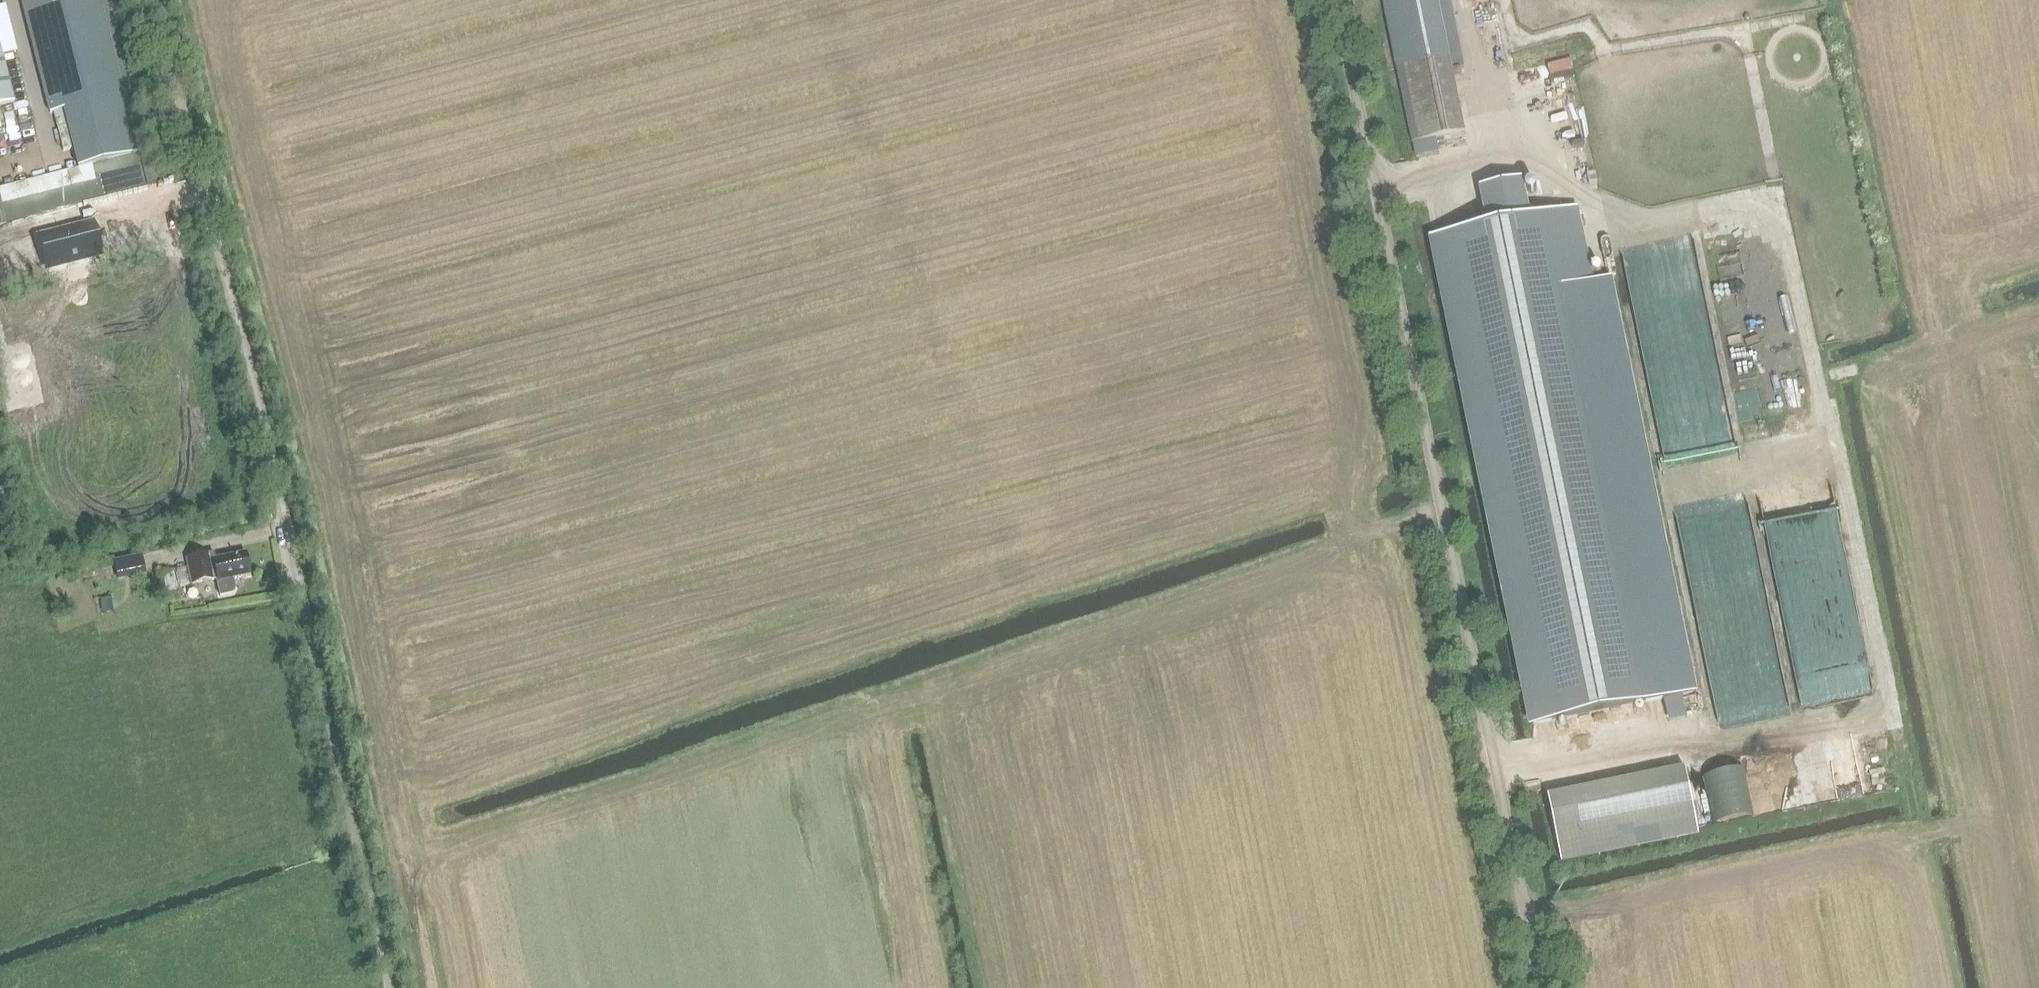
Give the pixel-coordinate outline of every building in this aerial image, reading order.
[(99,0),(24,0),(21,1),(49,113),(63,110),(78,168),(137,153),(99,0)] [(1414,142),(1437,137),(1466,131),(1438,0),(1384,0),(1414,142)] [(14,102),(0,47),(0,105),(14,102)] [(1490,226),(1434,237),(1534,726),(1664,699),(1697,693),(1612,279),(1591,283),(1576,208),(1527,218),(1520,182),(1483,190),(1490,226)] [(92,223),(48,234),(38,237),(46,269),(56,267),(100,256),(92,223)] [(1735,392),(1740,419),(1761,415),(1755,388),(1735,392)] [(191,584),(216,578),(219,595),(232,593),(234,589),(232,578),(249,575),(244,552),(215,558),(213,552),(186,558),(191,584)] [(125,573),(122,559),(112,561),(115,576),(125,573)] [(114,612),(112,597),(100,599),(102,614),(114,612)] [(1711,693),(1718,725),(1791,710),(1784,677),(1711,693)] [(1699,835),(1685,768),(1548,797),(1561,864),(1699,835)]
